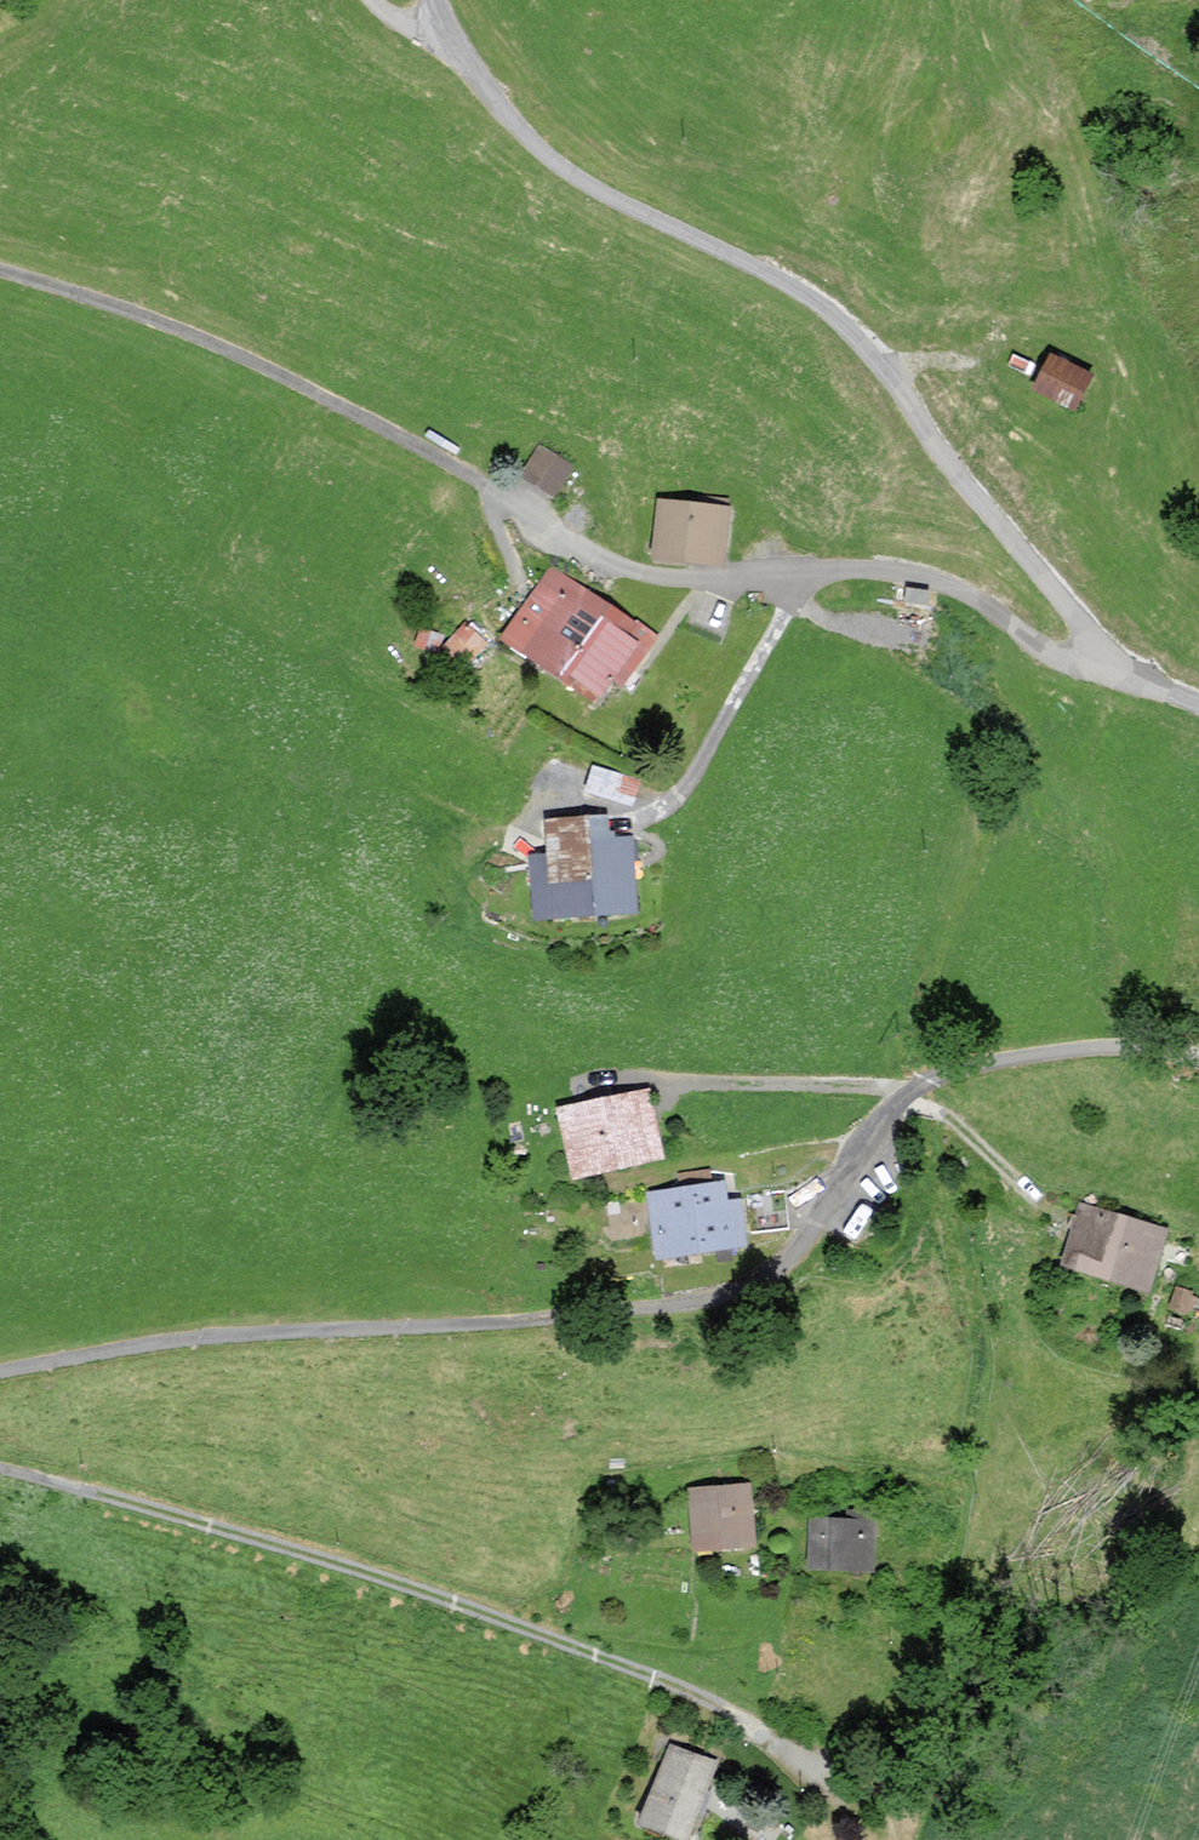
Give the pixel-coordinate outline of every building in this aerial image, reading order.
[(1048,334),(1033,368),(1075,386),(1090,352),(1048,334)] [(536,443),(519,468),(548,488),(565,463),(536,443)] [(656,499),(650,550),(722,559),(729,509),(656,499)] [(564,678),(610,608),(552,569),(505,639),(564,678)] [(656,638),(610,608),(564,678),(595,699),(614,670),(629,680),(656,638)] [(589,787),(639,798),(645,772),(595,760),(589,787)] [(637,904),(631,837),(528,847),(535,914),(637,904)] [(650,1091),(559,1109),(572,1174),(663,1157),(650,1091)] [(720,1186),(648,1196),(658,1261),(746,1248),(740,1204),(723,1207),(720,1186)] [(1163,1235),(1080,1210),(1063,1266),(1147,1291),(1163,1235)] [(747,1490),(693,1494),(698,1553),(752,1548),(747,1490)] [(871,1527),(813,1525),(811,1569),(869,1571),(871,1527)] [(673,1751),(644,1824),(685,1839),(715,1767),(673,1751)]
